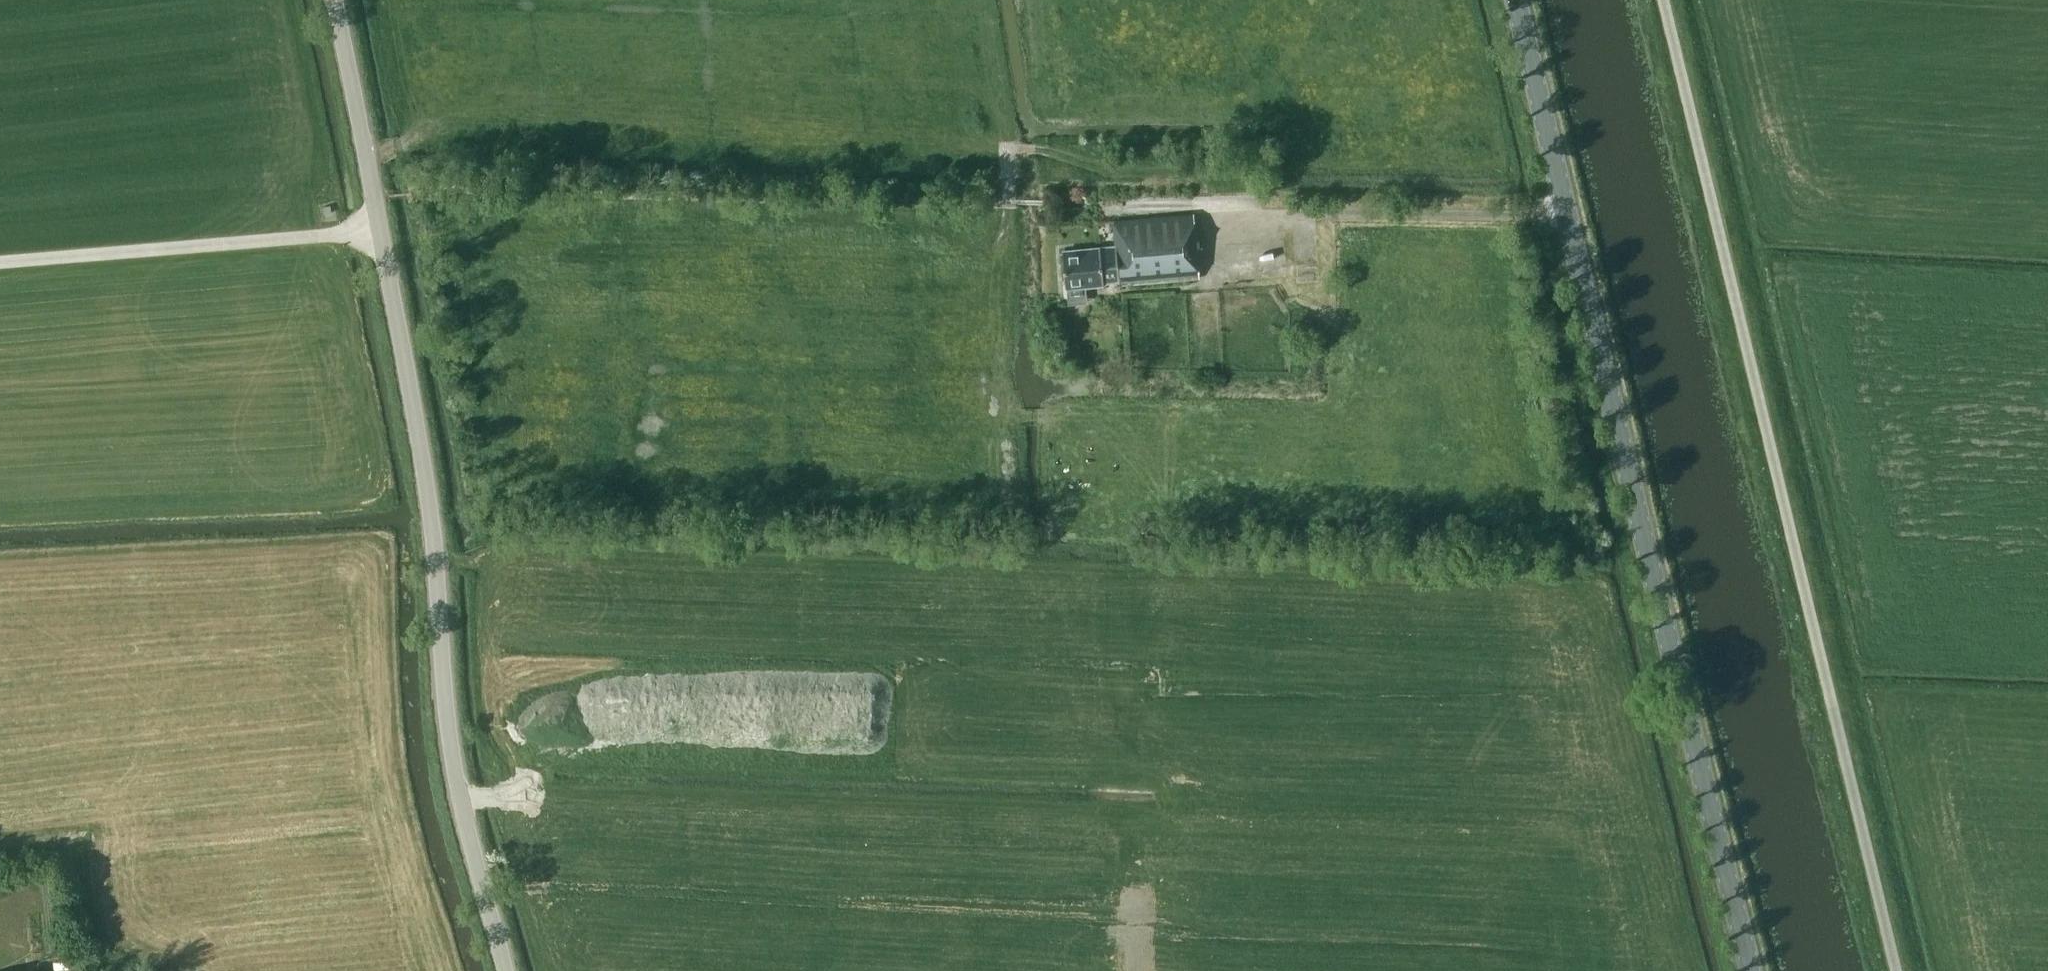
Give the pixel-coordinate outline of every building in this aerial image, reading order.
[(1197,278),(1192,214),(1112,220),(1115,247),(1060,251),(1063,287),(1102,284),(1102,281),(1116,280),(1117,285),(1197,278)]
